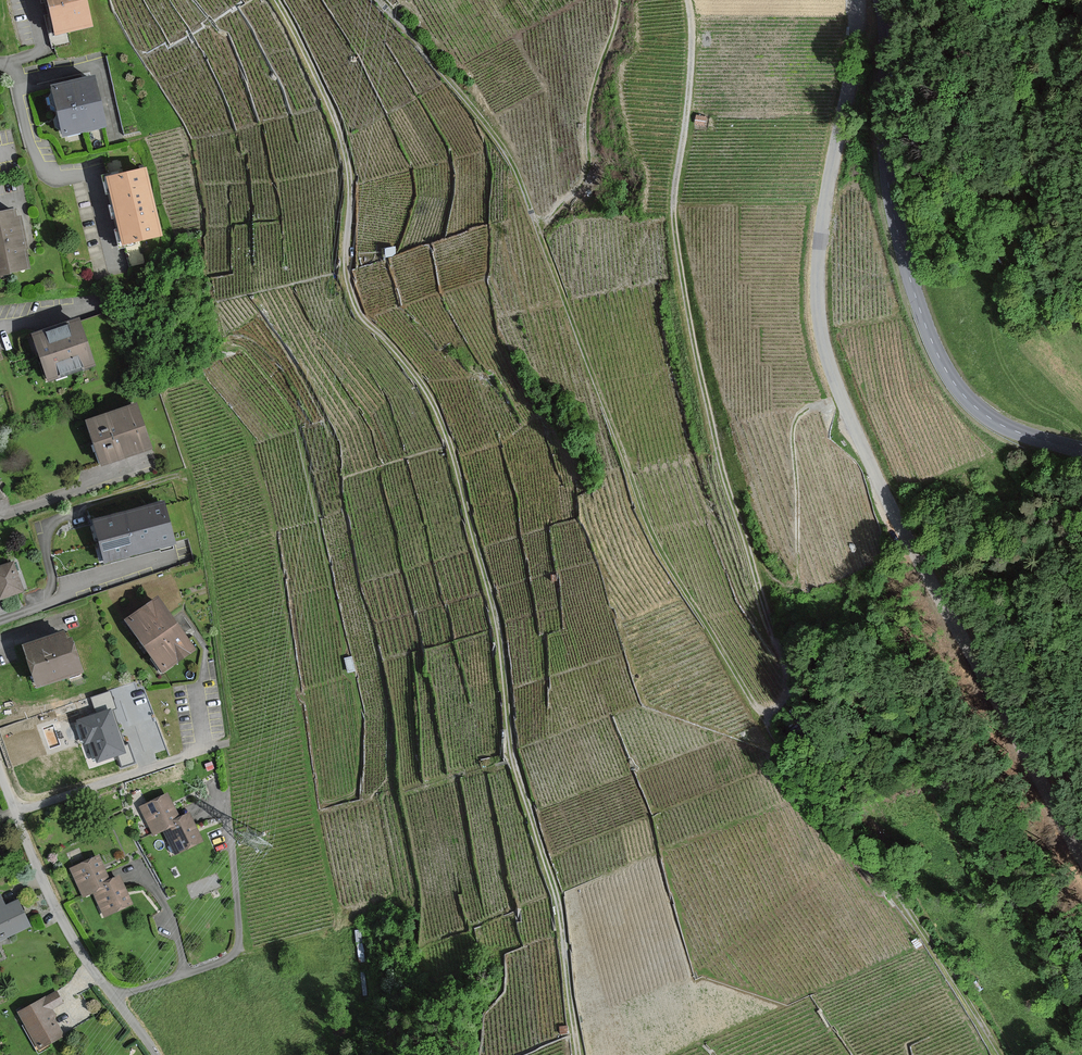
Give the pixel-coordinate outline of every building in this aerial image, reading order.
[(88,0),(47,0),(49,8),(56,38),(95,30),(88,0)] [(62,90),(53,93),(65,143),(107,133),(95,82),(62,90)] [(146,169),(109,178),(117,211),(126,247),(163,238),(146,169)] [(0,214),(0,277),(32,270),(22,225),(19,210),(0,214)] [(80,320),(34,336),(49,380),(95,364),(80,320)] [(137,405),(87,422),(102,466),(129,456),(153,448),(137,405)] [(173,545),(162,502),(94,520),(105,562),(173,545)] [(0,568),(0,596),(1,597),(23,590),(13,563),(0,568)] [(159,598),(127,621),(161,671),(194,649),(159,598)] [(25,646),(39,686),(84,671),(72,637),(68,639),(65,632),(25,646)] [(98,761),(125,753),(111,710),(78,720),(85,743),(92,741),(98,761)] [(140,806),(153,832),(160,828),(182,818),(168,792),(140,806)] [(189,814),(182,818),(160,828),(174,856),(203,841),(189,814)] [(70,869),(83,895),(90,891),(112,880),(98,854),(70,869)] [(133,904),(119,876),(112,880),(90,891),(104,918),(133,904)] [(2,894),(0,895),(0,942),(32,927),(20,900),(7,906),(2,894)] [(66,1005),(59,992),(21,1012),(40,1050),(68,1036),(55,1010),(66,1005)]
